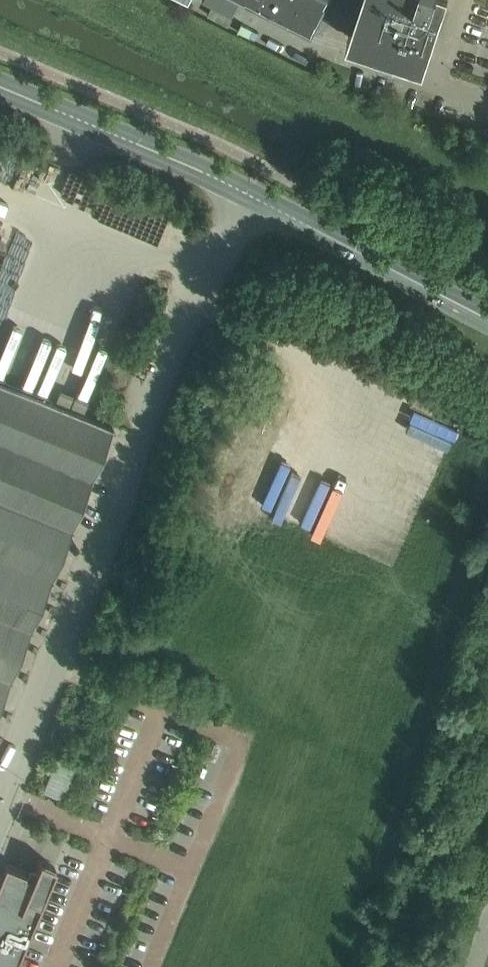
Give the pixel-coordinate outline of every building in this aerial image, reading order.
[(233,13),(239,0),(206,0),(233,13)] [(313,33),(330,0),(248,0),(313,33)] [(350,37),(425,62),(445,0),(362,0),(350,37)] [(112,427),(113,425),(88,414),(0,378),(0,701),(112,427)] [(0,881),(0,966),(15,966),(57,864),(42,857),(38,867),(31,863),(28,871),(7,863),(0,881)]
